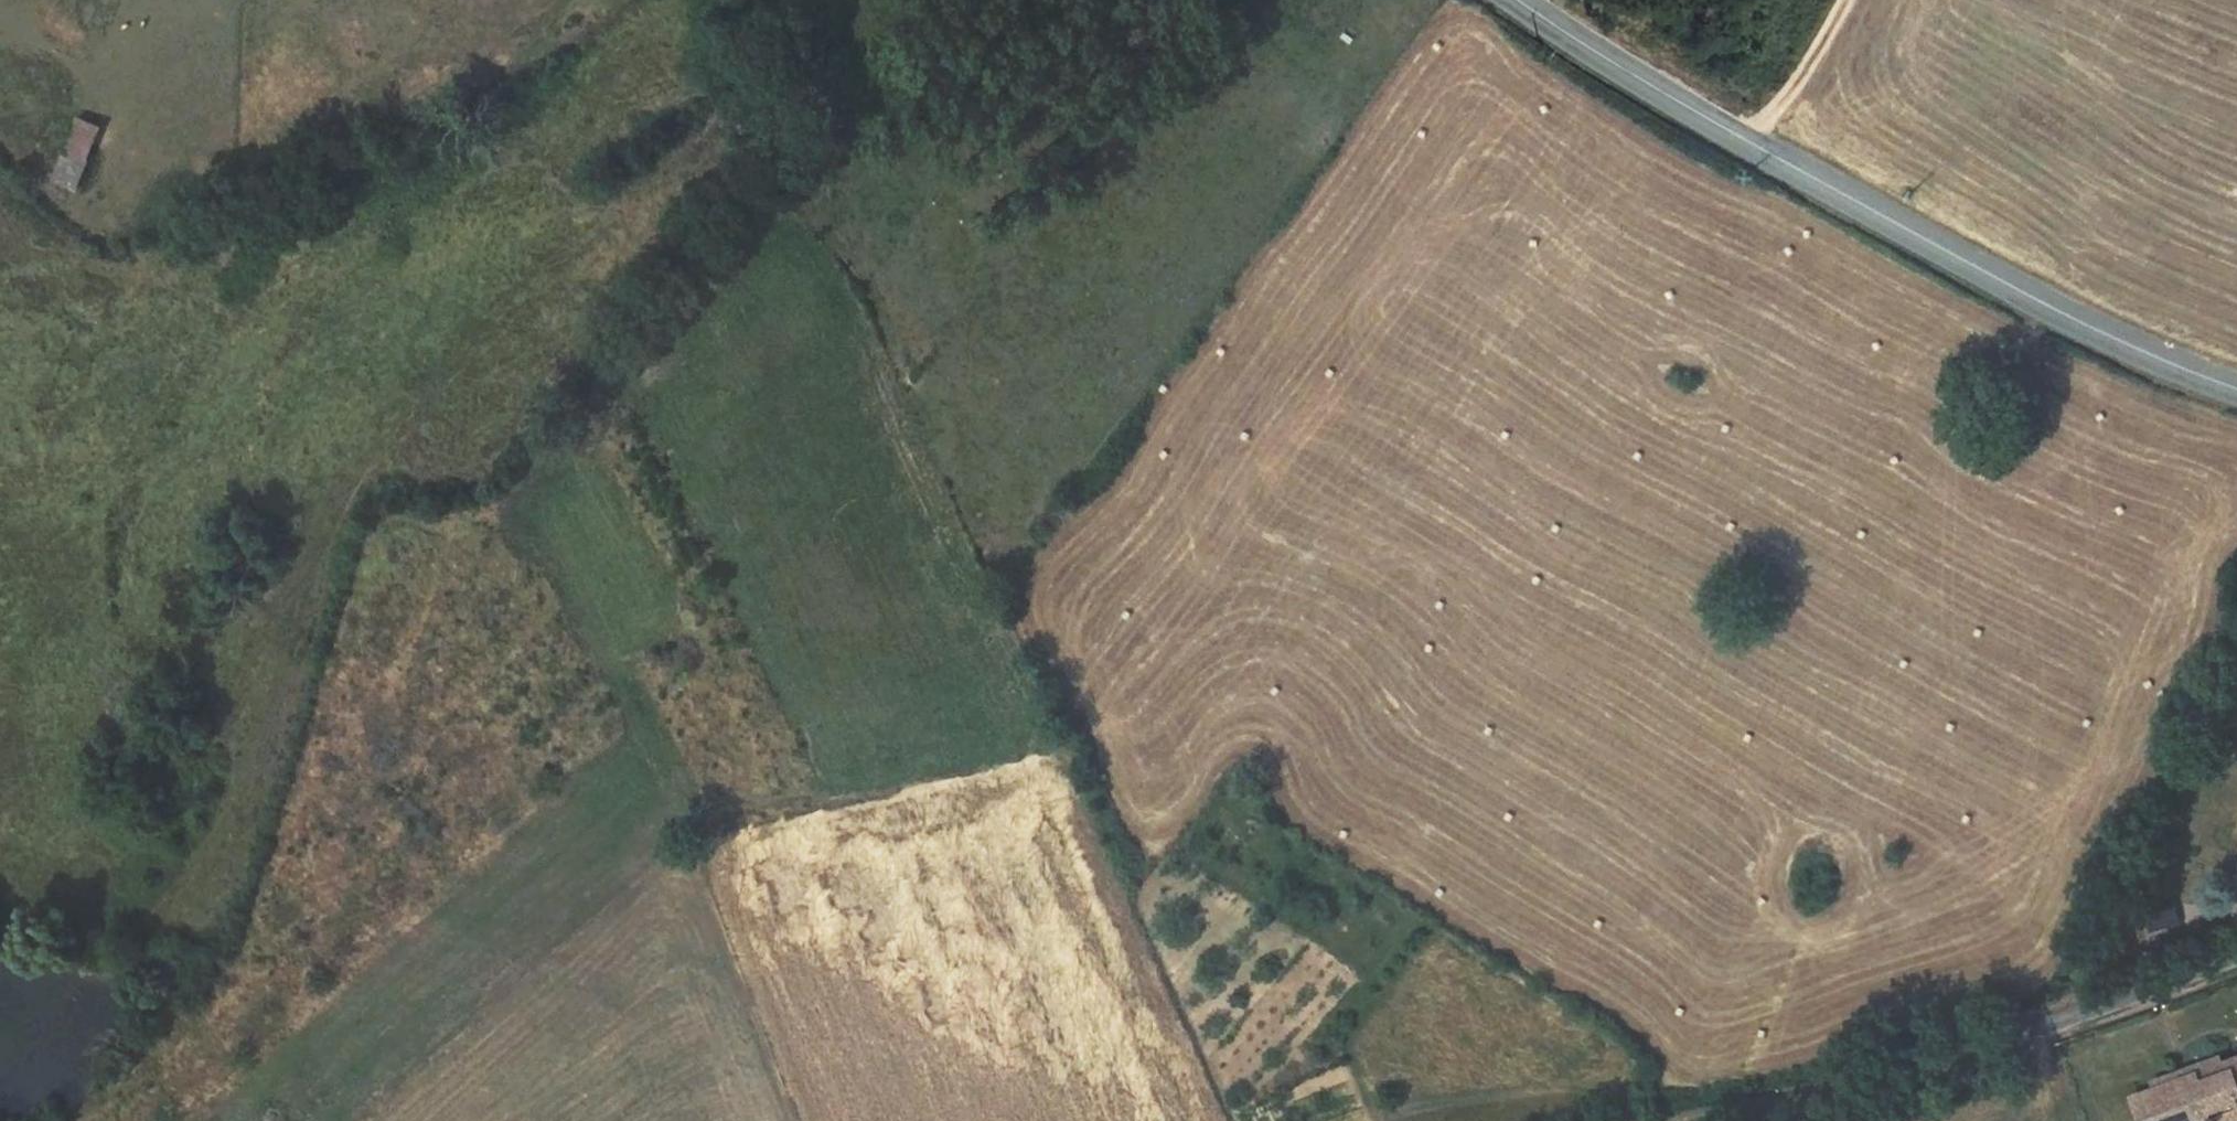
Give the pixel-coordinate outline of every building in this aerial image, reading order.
[(102,126),(79,116),(65,150),(88,159),(102,126)] [(76,191),(88,159),(65,150),(53,182),(76,191)] [(2140,1120),(2209,1120),(2206,1112),(2235,1101),(2236,1104),(2236,1059),(2222,1065),(2219,1058),(2188,1069),(2191,1076),(2179,1081),(2176,1073),(2151,1083),(2153,1090),(2132,1099),(2140,1120)] [(2188,1069),(2176,1073),(2179,1081),(2191,1076),(2188,1069)] [(2235,1101),(2206,1112),(2209,1120),(2232,1120),(2236,1119),(2236,1104),(2235,1101)]
